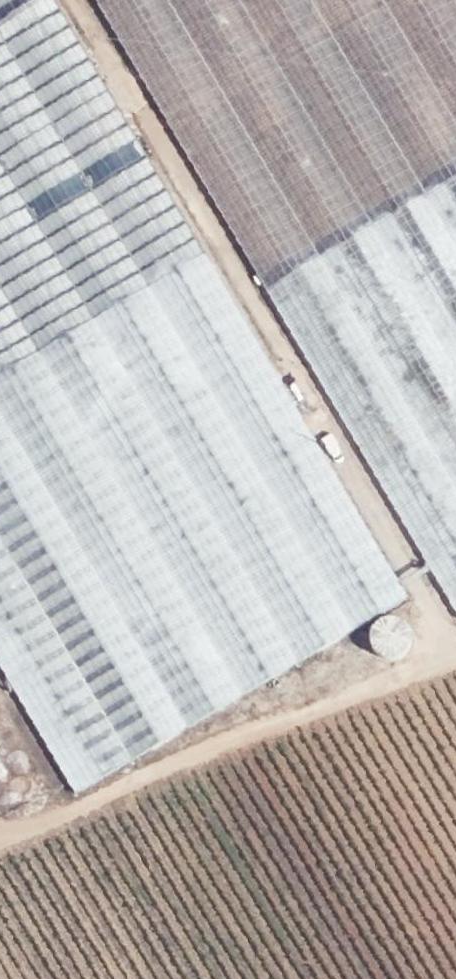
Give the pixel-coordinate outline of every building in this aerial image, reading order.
[(57,0),(0,0),(0,647),(83,786),(409,594),(57,0)] [(177,137),(455,609),(455,0),(96,0),(177,137)]
